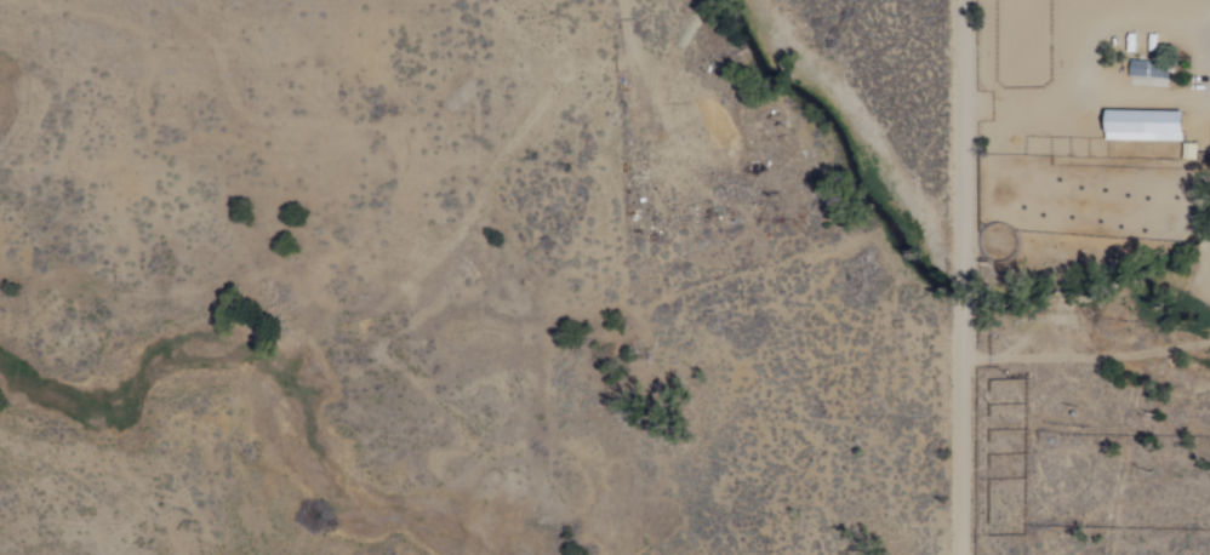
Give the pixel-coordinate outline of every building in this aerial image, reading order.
[(1129,56),(1169,59),(1166,79),(1128,75),(1129,56)] [(1108,108),(1186,108),(1186,138),(1108,138),(1108,108)] [(1185,141),(1198,141),(1198,156),(1185,156),(1185,141)]
